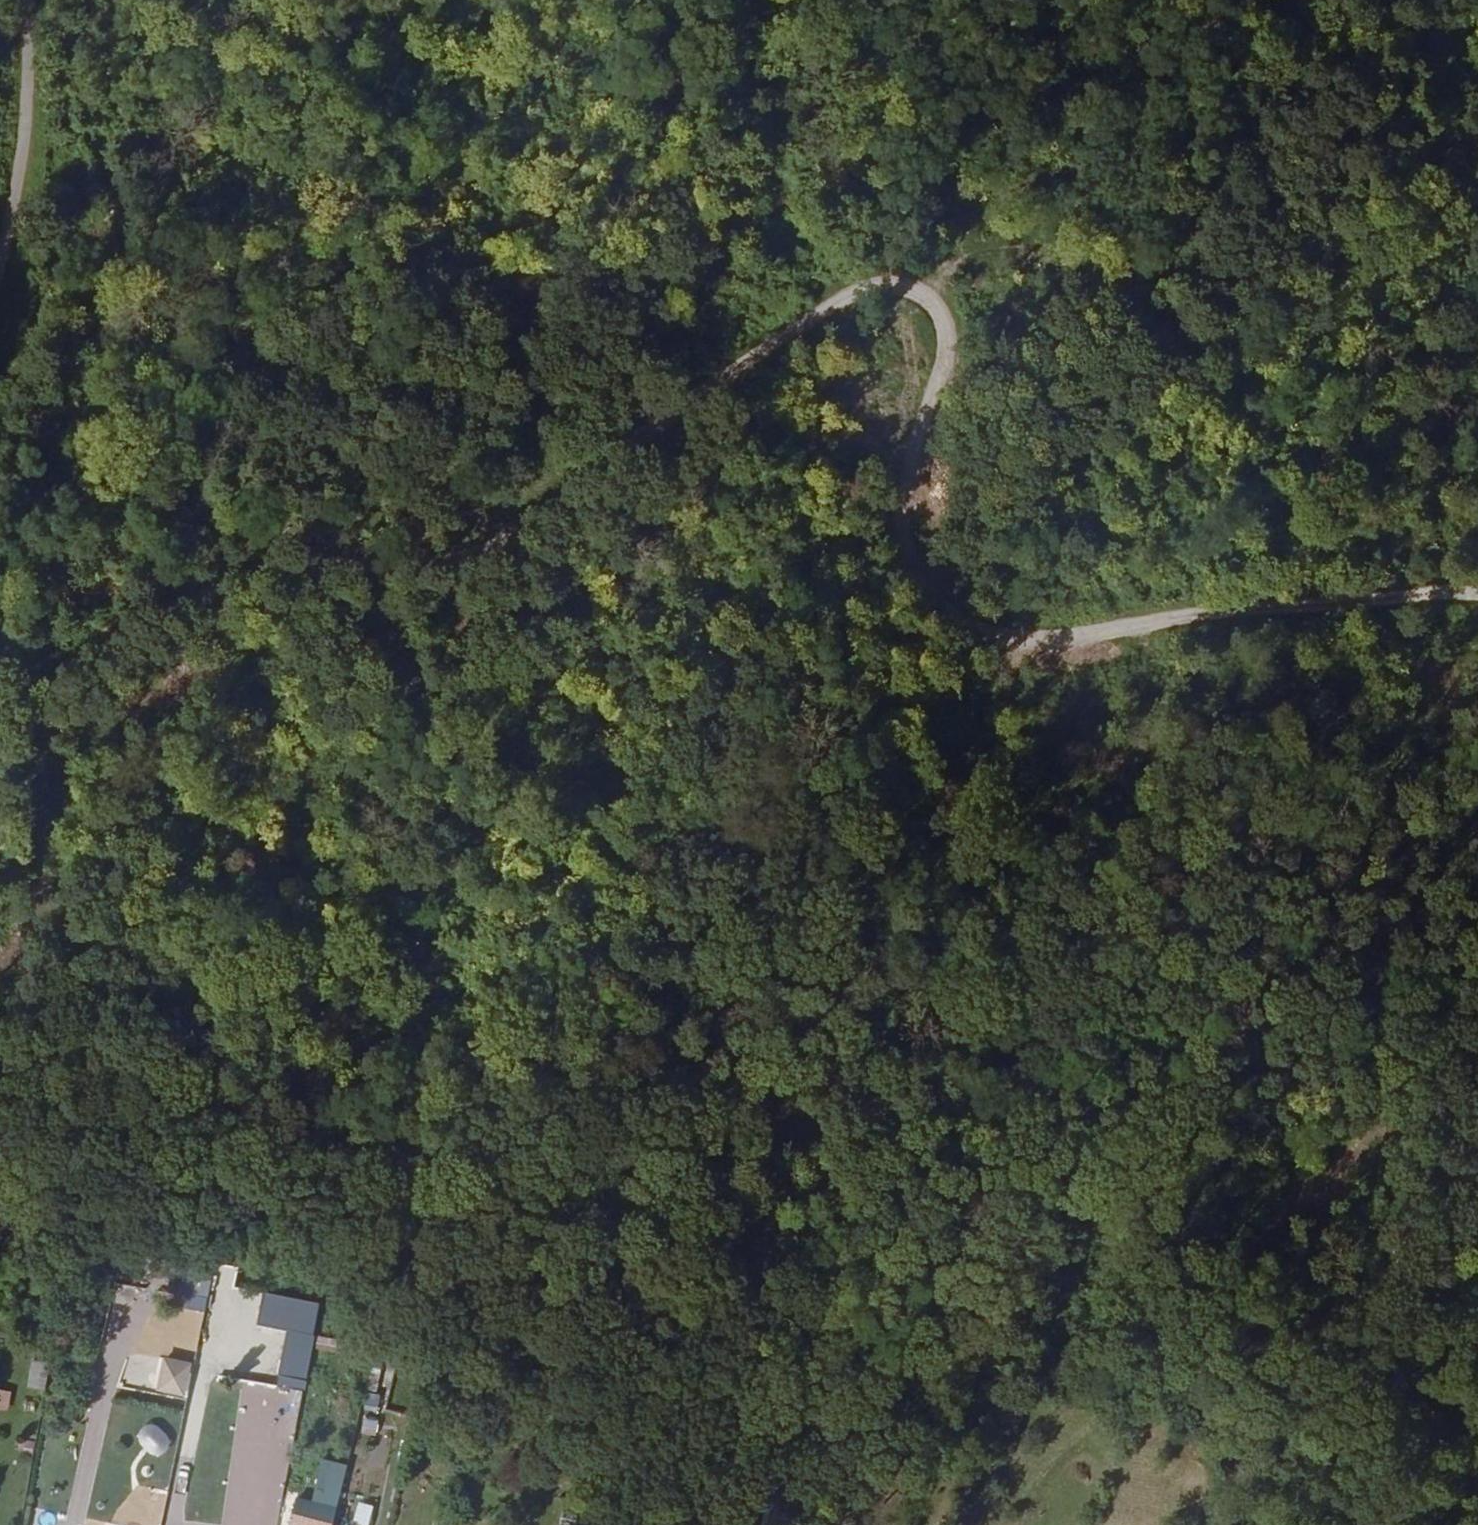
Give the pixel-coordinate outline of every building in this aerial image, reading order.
[(188,1275),(184,1295),(208,1300),(211,1280),(188,1275)] [(262,1298),(261,1325),(289,1327),(288,1343),(313,1344),(315,1301),(262,1298)] [(183,1397),(192,1364),(163,1356),(155,1390),(183,1397)] [(46,1399),(64,1402),(70,1374),(52,1371),(46,1399)] [(7,1412),(11,1392),(0,1390),(0,1410),(7,1412)] [(235,1479),(260,1482),(264,1433),(239,1431),(235,1479)] [(50,1463),(53,1449),(44,1447),(41,1461),(50,1463)] [(138,1485),(131,1514),(155,1520),(162,1491),(138,1485)] [(344,1503),(303,1494),(296,1522),(310,1524),(338,1524),(344,1503)]
